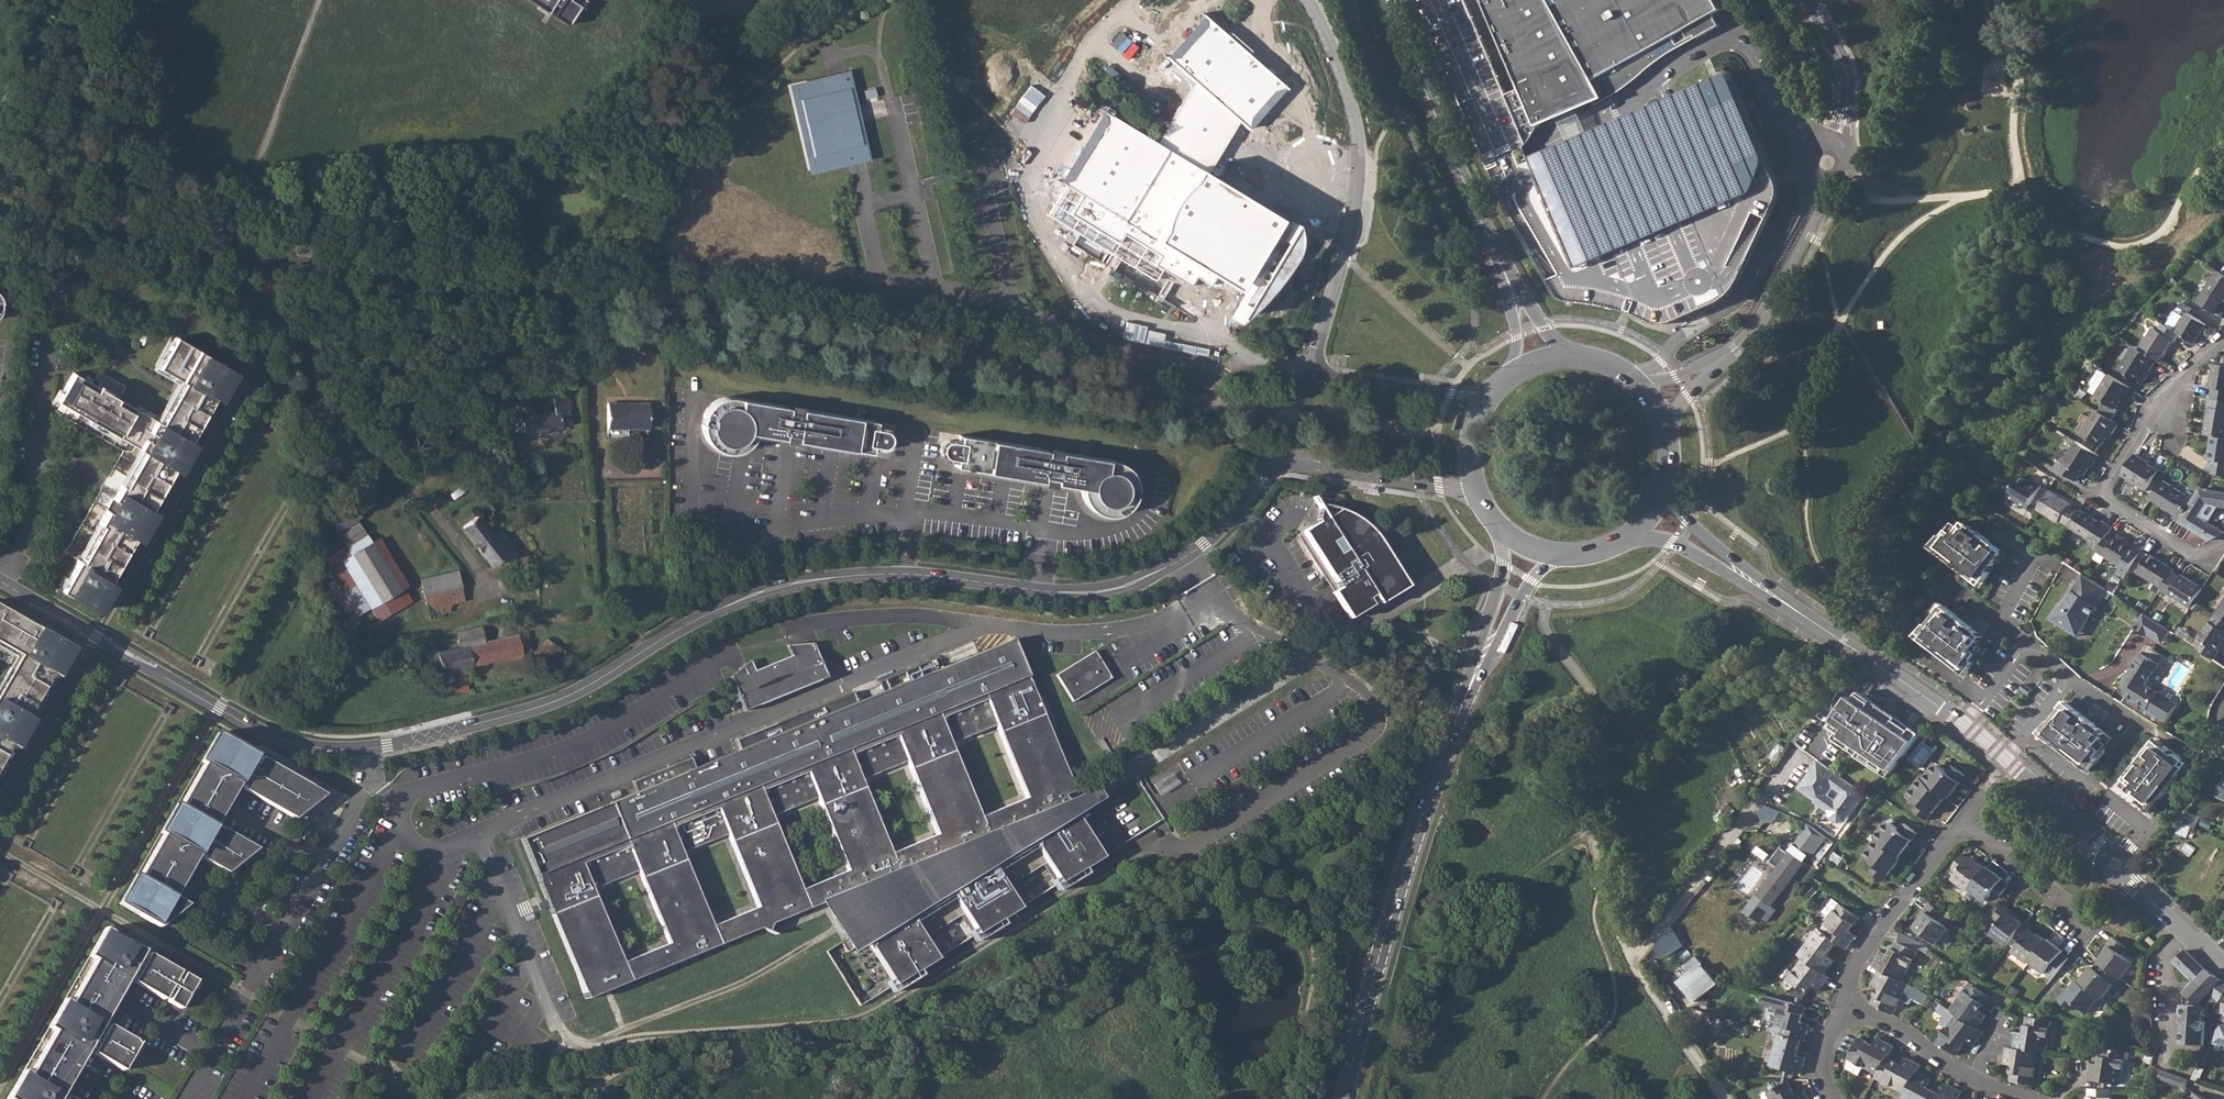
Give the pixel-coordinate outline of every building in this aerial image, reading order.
[(547,11),(553,2),(557,5),(551,14),(567,24),(582,0),(529,0),(547,11)] [(1545,115),(1548,102),(1589,84),(1595,94),(1601,104),(1614,96),(1632,84),(1644,74),(1652,67),(1649,63),(1695,37),(1697,40),(1720,27),(1714,16),(1721,11),(1715,0),(1484,0),(1539,129),(1543,122),(1545,115)] [(1101,109),(1059,180),(1070,186),(1075,190),(1073,194),(1071,193),(1076,205),(1081,214),(1087,222),(1093,230),(1099,236),(1107,244),(1109,246),(1111,243),(1135,258),(1132,263),(1141,268),(1150,273),(1159,276),(1174,281),(1186,283),(1198,285),(1210,286),(1220,284),(1223,280),(1233,286),(1249,260),(1262,268),(1231,318),(1245,307),(1254,299),(1261,291),(1271,280),(1279,268),(1287,255),(1292,246),(1294,238),(1293,229),(1291,220),(1281,236),(1268,228),(1276,215),(1208,174),(1238,121),(1247,130),(1285,87),(1202,13),(1166,57),(1192,82),(1155,141),(1101,109)] [(849,70),(788,84),(808,173),(869,159),(859,114),(849,70)] [(2199,302),(2215,312),(2222,300),(2223,301),(2223,275),(2218,271),(2199,302)] [(2166,326),(2177,333),(2194,343),(2205,325),(2186,313),(2183,319),(2174,314),(2166,326)] [(2152,327),(2139,349),(2156,360),(2158,361),(2171,339),(2173,340),(2177,333),(2166,326),(2160,322),(2156,329),(2152,327)] [(60,588),(98,610),(238,370),(179,335),(161,365),(185,380),(161,421),(119,396),(125,386),(105,374),(99,384),(75,370),(58,399),(144,449),(109,510),(106,509),(99,522),(101,523),(80,559),(78,558),(60,588)] [(2139,349),(2134,346),(2119,370),(2138,382),(2147,368),(2150,369),(2156,360),(2139,349)] [(501,371),(502,371),(504,372),(506,371),(508,369),(508,367),(507,365),(505,364),(503,364),(502,364),(500,366),(500,369),(501,371)] [(2211,399),(2223,401),(2223,366),(2214,365),(2210,388),(2213,389),(2211,399)] [(2130,388),(2109,374),(2095,397),(2114,409),(2124,394),(2126,395),(2130,388)] [(554,411),(511,417),(513,433),(570,425),(568,411),(571,411),(568,390),(552,392),(554,411)] [(700,417),(699,422),(699,427),(700,431),(701,435),(704,440),(707,444),(712,449),(716,451),(722,453),(728,453),(733,452),(739,450),(744,448),(749,443),(752,439),(754,434),(781,438),(782,434),(794,436),(794,440),(807,442),(807,438),(836,443),(835,447),(870,452),(871,444),(878,446),(882,446),(884,445),(886,443),(887,440),(888,437),(888,435),(887,433),(886,431),(884,429),(874,427),(874,420),(799,408),(798,413),(785,411),(786,406),(736,398),(730,397),(725,397),(721,398),(717,399),(712,401),(709,404),(705,408),(702,412),(700,417)] [(2203,435),(2212,437),(2223,439),(2223,401),(2211,399),(2208,398),(2206,407),(2208,408),(2203,435)] [(607,428),(648,427),(648,403),(607,403),(607,428)] [(2118,424),(2096,410),(2080,434),(2099,447),(2109,432),(2112,434),(2118,424)] [(941,447),(940,450),(941,452),(942,455),(945,458),(949,458),(955,460),(954,466),(990,472),(991,468),(1031,475),(1030,479),(1041,481),(1041,476),(1054,478),(1053,483),(1080,487),(1081,492),(1082,497),(1084,501),(1087,504),(1091,509),(1096,512),(1102,514),(1109,515),(1116,514),(1122,512),(1127,508),(1131,503),(1133,498),(1135,493),(1136,489),(1135,484),(1135,480),(1133,475),(1129,470),(1124,465),(1117,461),(1113,460),(1105,458),(1059,451),(1058,455),(1046,453),(1046,448),(959,434),(958,442),(948,440),(945,441),(943,443),(942,444),(941,447)] [(2212,437),(2207,460),(2214,462),(2212,474),(2223,476),(2223,439),(2212,437)] [(2099,455),(2076,441),(2063,462),(2060,460),(2055,468),(2076,481),(2080,474),(2083,476),(2092,462),(2094,463),(2099,455)] [(2136,454),(2123,474),(2147,489),(2159,470),(2142,460),(2143,458),(2136,454)] [(2032,482),(2022,476),(2004,502),(2013,507),(2018,500),(2028,507),(2026,509),(2034,514),(2037,509),(2049,490),(2034,480),(2032,482)] [(2162,479),(2150,498),(2174,514),(2173,517),(2180,522),(2194,499),(2162,479)] [(2180,522),(2209,540),(2218,536),(2222,529),(2200,515),(2208,503),(2223,507),(2223,493),(2201,488),(2194,499),(2180,522)] [(2049,490),(2037,509),(2058,522),(2060,521),(2069,527),(2079,512),(2069,506),(2070,503),(2049,490)] [(1402,586),(1379,548),(1381,546),(1380,544),(1379,543),(1378,540),(1377,538),(1375,536),(1374,535),(1372,533),(1371,531),(1370,530),(1366,527),(1364,524),(1361,522),(1358,520),(1355,518),(1352,516),(1350,515),(1348,514),(1345,512),(1342,511),(1340,511),(1337,510),(1336,509),(1333,508),(1330,508),(1328,507),(1327,507),(1325,507),(1323,507),(1322,507),(1320,506),(1318,506),(1319,509),(1316,520),(1318,523),(1303,532),(1337,589),(1332,592),(1348,618),(1402,586)] [(329,581),(349,619),(372,607),(378,619),(415,601),(381,535),(372,540),(356,509),(333,521),(340,536),(341,535),(346,545),(323,557),(334,579),(329,581)] [(2079,512),(2069,527),(2090,540),(2088,543),(2099,551),(2109,534),(2114,527),(2103,521),(2101,523),(2080,510),(2079,512)] [(491,564),(504,554),(513,548),(514,547),(501,529),(493,535),(477,515),(462,527),(491,564)] [(1940,540),(1932,550),(1945,559),(1943,562),(1975,586),(1978,582),(1983,585),(1989,575),(1987,574),(1991,569),(1992,569),(2002,555),(1967,529),(1964,533),(1959,529),(1958,531),(1951,527),(1945,536),(1945,537),(1942,541),(1940,540)] [(2099,551),(2098,552),(2121,566),(2116,573),(2125,579),(2144,549),(2135,543),(2133,547),(2126,543),(2116,537),(2115,539),(2109,534),(2099,551)] [(2137,572),(2162,589),(2172,573),(2174,570),(2149,554),(2137,572)] [(441,609),(441,605),(452,602),(464,599),(457,570),(421,578),(428,612),(441,609)] [(2162,589),(2161,589),(2191,608),(2196,600),(2203,589),(2181,575),(2179,577),(2172,573),(2162,589)] [(2107,591),(2082,576),(2077,584),(2086,589),(2080,597),(2071,592),(2062,607),(2060,605),(2050,621),(2077,638),(2096,608),(2091,604),(2096,596),(2102,599),(2107,591)] [(11,760),(75,650),(0,606),(0,658),(3,660),(9,649),(23,657),(0,697),(0,780),(11,760)] [(1978,636),(1947,609),(1936,622),(1932,628),(1930,626),(1922,634),(1926,638),(1923,642),(1953,668),(1955,666),(1964,674),(1968,677),(1975,666),(1973,664),(1977,660),(1985,651),(1978,646),(1979,644),(1975,640),(1978,636)] [(2145,615),(2143,614),(2134,628),(2148,637),(2153,630),(2166,639),(2171,631),(2145,615)] [(2199,649),(2215,660),(2220,653),(2217,651),(2223,640),(2223,620),(2217,615),(2211,623),(2210,623),(2199,639),(2203,643),(2199,649)] [(437,648),(426,650),(428,660),(431,661),(432,664),(435,666),(440,665),(441,670),(462,665),(528,650),(531,650),(527,631),(484,641),(460,646),(438,651),(437,648)] [(546,637),(531,653),(542,662),(557,646),(546,637)] [(1074,790),(1012,638),(921,676),(917,666),(877,682),(880,688),(881,692),(857,702),(852,692),(734,740),(739,751),(695,769),(690,759),(631,783),(636,793),(520,841),(586,1000),(758,929),(767,932),(771,925),(827,901),(851,937),(842,942),(848,952),(865,941),(891,984),(1102,856),(1064,794),(1074,790)] [(750,665),(731,673),(728,676),(728,678),(742,711),(826,677),(812,643),(807,642),(788,650),(790,655),(753,670),(750,665)] [(1094,650),(1055,675),(1072,702),(1111,677),(1094,650)] [(2159,665),(2142,654),(2137,662),(2138,662),(2124,685),(2126,686),(2128,693),(2126,696),(2149,710),(2148,711),(2167,723),(2178,705),(2148,686),(2147,684),(2159,665)] [(2025,686),(2021,692),(2029,698),(2033,692),(2025,686)] [(1836,731),(1831,738),(1886,775),(1915,736),(1901,727),(1905,722),(1866,696),(1863,699),(1857,695),(1851,704),(1845,712),(1848,713),(1836,731)] [(1851,704),(1846,700),(1828,726),(1836,731),(1848,713),(1845,712),(1851,704)] [(2111,739),(2065,704),(2055,717),(2051,723),(2049,722),(2041,730),(2046,734),(2043,738),(2075,762),(2077,760),(2090,770),(2102,751),(2111,739)] [(1918,731),(1905,722),(1901,727),(1910,733),(1915,736),(1918,731)] [(118,903),(158,926),(186,904),(172,896),(197,854),(200,849),(205,852),(202,856),(201,859),(209,863),(211,860),(229,869),(237,856),(242,859),(256,848),(219,827),(218,828),(215,833),(210,831),(213,826),(237,784),(240,780),(245,783),(242,787),(241,789),(292,819),(324,793),(260,757),(256,764),(252,771),(247,768),(251,761),(255,754),(218,732),(118,903)] [(2169,750),(2156,740),(2121,785),(2132,795),(2139,801),(2137,803),(2152,817),(2159,809),(2156,806),(2154,804),(2159,797),(2161,799),(2186,767),(2182,764),(2186,760),(2170,749),(2169,750)] [(1827,809),(1827,816),(1836,823),(1843,821),(1864,793),(1817,761),(1797,788),(1827,809)] [(1937,764),(1924,780),(1945,795),(1947,797),(1964,774),(1952,764),(1947,771),(1937,764)] [(1924,780),(1922,779),(1910,795),(1919,802),(1914,809),(1927,818),(1945,795),(1924,780)] [(2187,808),(2177,818),(2192,825),(2197,814),(2187,808)] [(1890,822),(1877,839),(1880,840),(1899,856),(1917,832),(1904,823),(1899,829),(1890,822)] [(1775,909),(1770,905),(1808,856),(1809,855),(1814,854),(1826,838),(1811,826),(1808,824),(1806,828),(1807,829),(1795,846),(1795,845),(1789,853),(1781,848),(1770,861),(1779,867),(1744,911),(1757,921),(1761,916),(1766,920),(1775,909)] [(1899,856),(1880,840),(1867,857),(1877,864),(1872,871),(1884,880),(1901,857),(1899,856)] [(1954,879),(1969,890),(1971,888),(1986,869),(1971,857),(1969,860),(1962,854),(1953,866),(1960,871),(1954,879)] [(1986,869),(1971,888),(1986,900),(1992,893),(1998,898),(2007,886),(2001,881),(2003,879),(1988,867),(1986,869)] [(1831,928),(1826,934),(1837,942),(1846,949),(1857,936),(1850,931),(1860,918),(1834,898),(1829,904),(1836,909),(1826,923),(1831,928)] [(1926,912),(1922,917),(1915,926),(1936,943),(1948,928),(1937,919),(1942,913),(1930,903),(1924,910),(1926,912)] [(2004,905),(1994,918),(2000,923),(1992,934),(2007,946),(2015,935),(2024,924),(2015,917),(2009,913),(2011,911),(2004,905)] [(1674,922),(1656,946),(1664,960),(1688,946),(1674,922)] [(2024,924),(2015,935),(2022,940),(2014,951),(2029,963),(2031,961),(2045,942),(2036,934),(2031,930),(2033,928),(2026,922),(2024,924)] [(196,980),(184,973),(179,980),(176,978),(180,971),(149,953),(143,962),(139,959),(144,950),(105,927),(6,1098),(7,1098),(73,1098),(67,1095),(65,1098),(60,1095),(62,1092),(86,1050),(88,1047),(93,1050),(91,1053),(123,1071),(139,1042),(108,1024),(106,1027),(101,1024),(103,1021),(128,979),(129,976),(134,978),(133,981),(164,999),(171,987),(175,989),(167,1001),(180,1008),(196,980)] [(1813,934),(1802,948),(1808,953),(1803,959),(1809,963),(1823,974),(1834,961),(1827,955),(1837,942),(1826,934),(1821,931),(1816,936),(1813,934)] [(2148,936),(2145,940),(2151,945),(2154,942),(2148,936)] [(2106,952),(2099,962),(2111,972),(2120,978),(2132,963),(2121,955),(2126,949),(2113,939),(2108,945),(2110,947),(2106,952)] [(2045,942),(2031,961),(2052,978),(2057,971),(2067,958),(2061,954),(2063,952),(2047,940),(2045,942)] [(1880,952),(1872,967),(1879,970),(1895,978),(1898,971),(1905,974),(1913,959),(1909,957),(1913,950),(1896,941),(1888,956),(1880,952)] [(2174,963),(2194,982),(2185,992),(2189,996),(2182,1003),(2181,1003),(2179,1021),(2182,1021),(2180,1042),(2201,1044),(2203,1021),(2200,1020),(2202,1005),(2197,1005),(2203,999),(2211,1008),(2218,1001),(2223,991),(2223,981),(2221,981),(2204,968),(2186,950),(2174,963)] [(1683,983),(1698,1001),(1718,984),(1696,957),(1686,965),(1693,974),(1683,983)] [(2091,966),(2079,981),(2099,997),(2100,998),(2112,984),(2117,987),(2122,980),(2111,972),(2099,962),(2093,968),(2091,966)] [(1791,981),(1786,988),(1798,997),(1802,1000),(1812,987),(1819,992),(1829,978),(1823,974),(1809,963),(1804,969),(1799,964),(1788,979),(1791,981)] [(1895,978),(1879,970),(1872,984),(1879,988),(1872,1003),(1889,1012),(1892,1006),(1895,1008),(1904,992),(1898,989),(1901,982),(1895,978)] [(2065,994),(2063,993),(2057,1000),(2070,1010),(2075,1004),(2086,1012),(2099,997),(2079,981),(2077,980),(2069,990),(2065,994)] [(1966,988),(1955,1003),(1962,1008),(1957,1014),(1978,1029),(1987,1016),(1980,1010),(1989,996),(1974,985),(1970,990),(1966,988)] [(1784,1008),(1780,1007),(1776,1024),(1783,1026),(1781,1033),(1782,1034),(1801,1039),(1805,1040),(1809,1025),(1802,1022),(1806,1006),(1801,1005),(1796,1003),(1786,1000),(1784,1008)] [(1945,1037),(1940,1043),(1956,1055),(1966,1042),(1973,1046),(1983,1033),(1978,1029),(1957,1014),(1942,1035),(1945,1037)] [(2223,1044),(2223,1014),(2222,1023),(2221,1023),(2215,1042),(2223,1044)] [(2016,1032),(2014,1049),(2031,1051),(2038,1052),(2039,1045),(2047,1046),(2049,1028),(2045,1028),(2046,1020),(2027,1017),(2025,1033),(2016,1032)] [(1776,1040),(1771,1058),(1778,1060),(1776,1067),(1785,1070),(1789,1071),(1800,1074),(1805,1058),(1796,1055),(1801,1039),(1782,1034),(1781,1041),(1776,1040)] [(1860,1037),(1849,1057),(1847,1068),(1859,1075),(1863,1066),(1872,1070),(1875,1064),(1881,1068),(1887,1056),(1893,1045),(1879,1038),(1875,1045),(1860,1037)] [(2087,1079),(2103,1081),(2109,1083),(2112,1083),(2113,1075),(2120,1077),(2123,1059),(2119,1059),(2121,1050),(2101,1047),(2099,1064),(2090,1062),(2087,1079)] [(2014,1049),(2006,1048),(2004,1065),(2012,1065),(2010,1082),(2030,1085),(2031,1077),(2035,1078),(2037,1060),(2030,1059),(2031,1051),(2014,1049)] [(1881,1068),(1878,1074),(1884,1077),(1882,1081),(1899,1089),(1902,1083),(1908,1087),(1917,1071),(1920,1064),(1905,1056),(1901,1064),(1887,1056),(1881,1068)] [(2187,1076),(2161,1066),(2158,1074),(2184,1085),(2187,1076)] [(1905,1093),(1912,1097),(1911,1098),(1940,1098),(1942,1094),(1928,1087),(1932,1079),(1917,1071),(1908,1087),(1905,1093)] [(1770,1092),(1774,1098),(1772,1098),(1809,1098),(1803,1090),(1796,1094),(1787,1081),(1781,1085),(1770,1092)] [(1940,1098),(1959,1098),(1963,1091),(1948,1083),(1942,1094),(1940,1098)] [(2111,1097),(2107,1097),(2107,1089),(2102,1088),(2088,1088),(2087,1098),(2111,1098),(2111,1097)]
